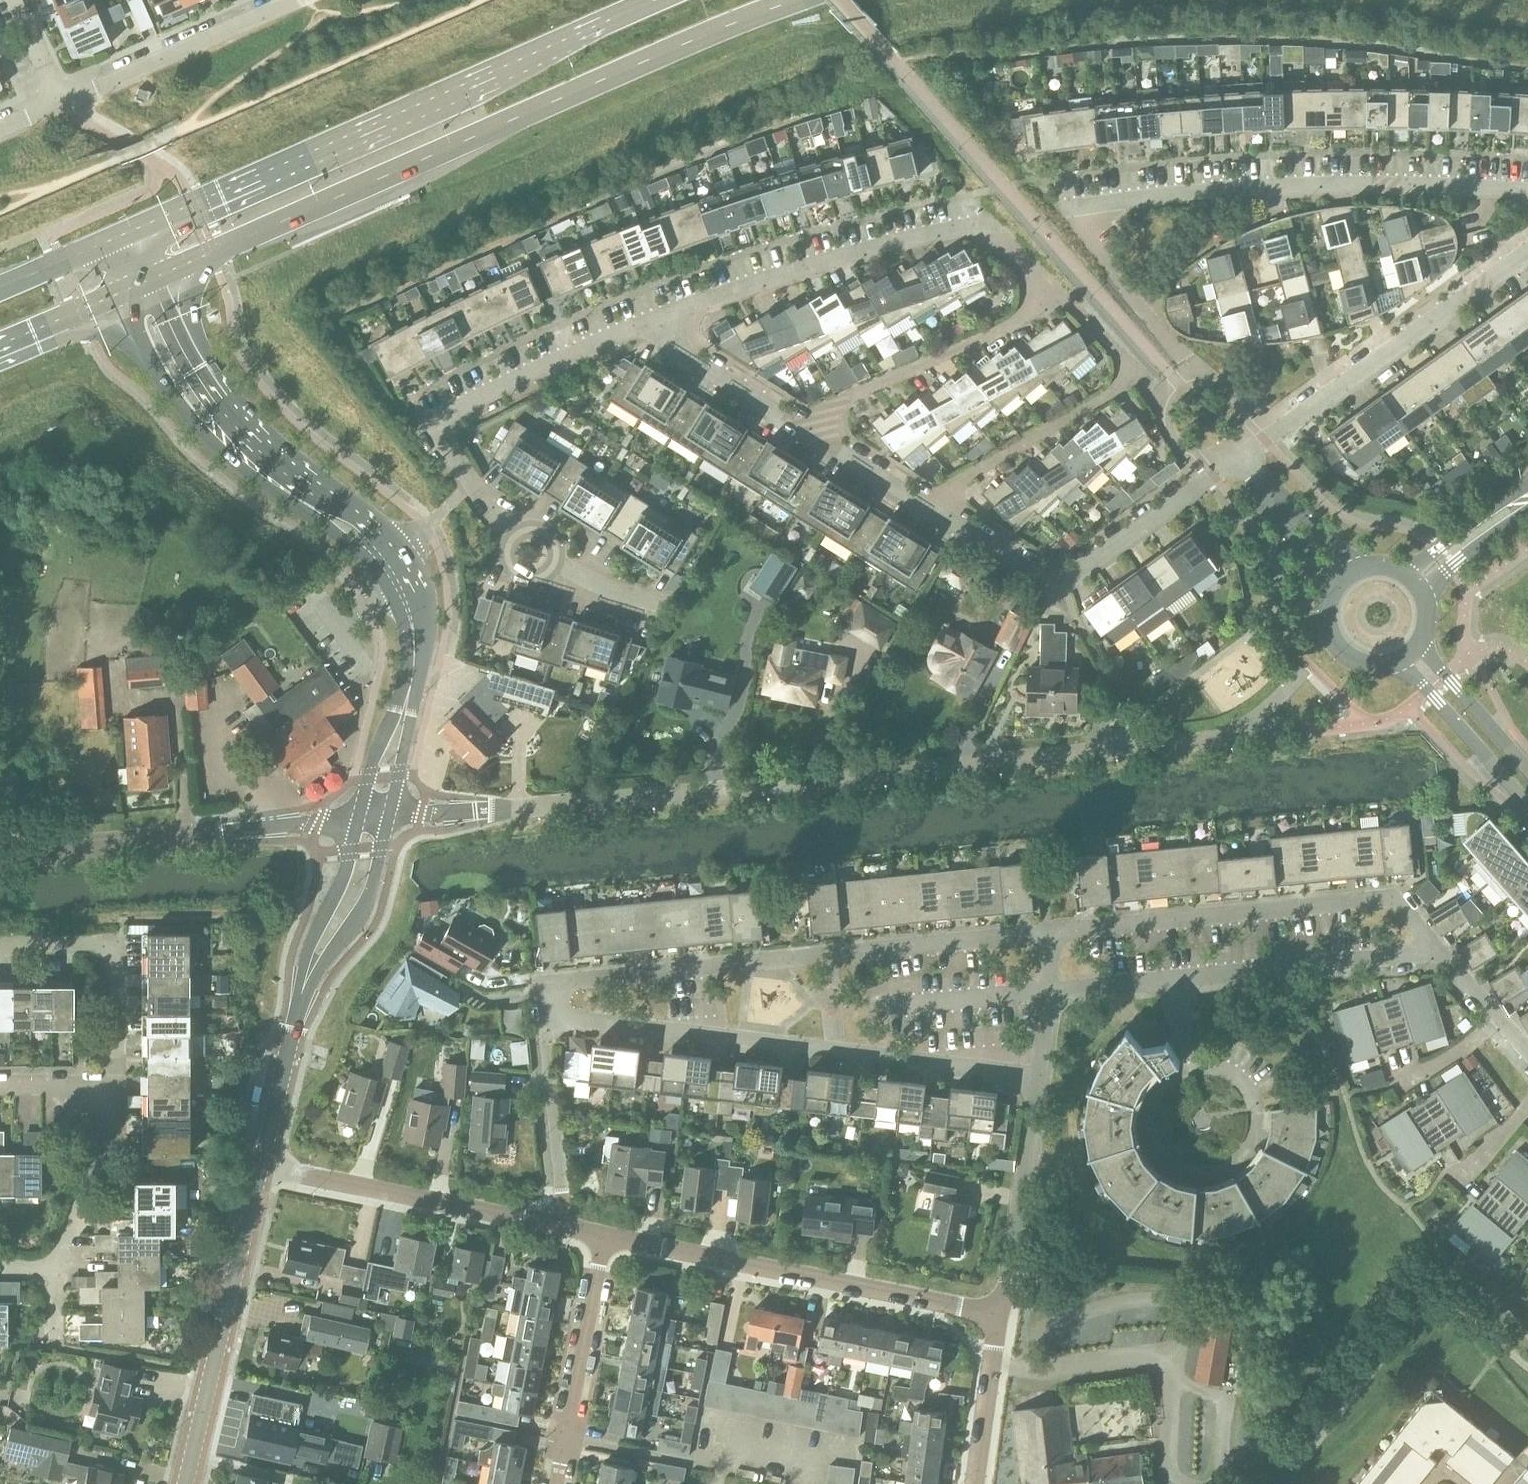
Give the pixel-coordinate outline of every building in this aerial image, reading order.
[(96,12),(105,8),(101,0),(71,0),(56,6),(60,14),(55,16),(61,28),(97,13),(96,12)] [(153,25),(142,0),(127,0),(140,31),(153,25)] [(185,11),(181,0),(152,0),(153,4),(156,2),(161,14),(171,10),(173,14),(185,11)] [(185,11),(197,3),(195,0),(181,0),(185,11)] [(97,13),(61,28),(66,40),(70,38),(77,54),(91,52),(110,44),(97,13)] [(1176,44),(1164,45),(1164,58),(1177,57),(1176,44)] [(1189,44),(1176,44),(1177,57),(1190,57),(1189,44)] [(1240,44),(1230,44),(1230,54),(1231,60),(1241,60),(1240,44)] [(1251,44),(1240,44),(1241,60),(1252,60),(1251,52),(1251,44)] [(1154,45),(1137,46),(1138,53),(1143,57),(1155,56),(1154,45)] [(1220,45),(1206,45),(1207,55),(1221,54),(1220,45)] [(1293,46),(1283,45),(1284,61),(1294,61),(1293,46)] [(1325,47),(1304,46),(1304,60),(1304,64),(1325,64),(1325,58),(1325,47)] [(1133,47),(1121,48),(1122,56),(1122,62),(1134,61),(1133,47)] [(1325,48),(1325,57),(1338,57),(1338,48),(1325,48)] [(1100,49),(1088,50),(1090,63),(1101,62),(1100,49)] [(1355,49),(1347,49),(1347,60),(1355,60),(1355,49)] [(1074,51),(1063,53),(1065,62),(1076,61),(1074,51)] [(1378,52),(1377,57),(1382,67),(1388,67),(1388,54),(1378,52)] [(1062,54),(1050,55),(1052,67),(1064,66),(1062,54)] [(1281,54),(1269,55),(1270,75),(1282,74),(1281,54)] [(1396,55),(1395,64),(1408,66),(1409,57),(1396,55)] [(1430,60),(1418,60),(1418,69),(1430,69),(1430,60)] [(1451,63),(1431,62),(1431,74),(1451,74),(1451,63)] [(1495,69),(1494,77),(1503,78),(1503,70),(1495,69)] [(1284,91),(1286,127),(1306,127),(1305,90),(1305,80),(1284,81),(1284,91)] [(1367,82),(1368,90),(1368,126),(1388,126),(1389,90),(1389,83),(1379,83),(1379,81),(1367,82)] [(1263,82),(1242,83),(1245,129),(1265,128),(1264,92),(1263,82)] [(1418,90),(1409,90),(1409,126),(1429,127),(1430,90),(1430,82),(1418,82),(1418,90)] [(1242,83),(1222,84),(1222,94),(1225,131),(1245,129),(1242,83)] [(133,99),(141,102),(141,101),(145,103),(147,99),(147,100),(151,91),(147,90),(146,91),(139,88),(135,96),(134,95),(133,99)] [(1163,136),(1160,99),(1159,88),(1137,90),(1138,101),(1139,101),(1142,138),(1163,136)] [(1201,88),(1180,90),(1181,97),(1184,134),(1204,132),(1201,96),(1201,88)] [(1305,90),(1306,127),(1327,126),(1326,90),(1305,90)] [(1347,90),(1326,90),(1327,126),(1347,126),(1347,90)] [(1347,90),(1347,126),(1368,126),(1368,90),(1347,90)] [(1409,90),(1389,90),(1388,126),(1409,126),(1409,90)] [(1451,91),(1430,90),(1429,127),(1449,127),(1451,91)] [(1264,92),(1265,128),(1286,127),(1284,91),(1264,92)] [(1461,92),(1451,91),(1449,127),(1470,128),(1471,92),(1461,92)] [(1470,128),(1490,129),(1492,93),(1471,92),(1470,128)] [(1513,94),(1492,93),(1490,129),(1511,130),(1513,94)] [(1222,94),(1201,96),(1204,132),(1225,131),(1222,94)] [(1513,94),(1511,130),(1527,132),(1527,95),(1513,94)] [(867,119),(880,116),(875,96),(863,99),(867,119)] [(1092,96),(1069,99),(1071,110),(1075,146),(1098,143),(1093,100),(1092,96)] [(1116,97),(1093,100),(1098,143),(1120,140),(1116,104),(1116,97)] [(1181,97),(1160,99),(1163,136),(1184,134),(1181,97)] [(883,120),(897,117),(879,98),(877,99),(883,120)] [(1138,101),(1116,104),(1120,140),(1142,138),(1139,101),(1138,101)] [(1070,110),(1048,113),(1052,149),(1075,146),(1070,110)] [(842,111),(831,114),(835,128),(844,125),(845,125),(842,111)] [(1026,131),(1029,152),(1052,149),(1048,113),(1012,118),(1014,132),(1026,131)] [(809,120),(813,134),(823,131),(824,128),(821,117),(809,120)] [(809,120),(795,125),(799,136),(802,138),(813,134),(809,120)] [(777,142),(788,138),(785,128),(774,132),(777,142)] [(765,136),(753,140),(757,154),(769,150),(765,136)] [(911,139),(888,144),(897,180),(920,174),(914,149),(911,139)] [(897,180),(888,144),(866,150),(875,185),(897,180)] [(733,148),(726,151),(732,168),(742,164),(736,147),(733,148)] [(851,154),(844,156),(853,191),(875,185),(866,150),(851,154)] [(707,159),(709,165),(728,159),(725,151),(707,159)] [(853,191),(844,156),(821,163),(831,198),(842,194),(853,191)] [(806,167),(798,169),(809,204),(831,198),(821,163),(806,167)] [(697,165),(687,168),(691,178),(695,176),(698,170),(697,165)] [(809,204),(798,169),(779,175),(790,210),(802,206),(809,204)] [(683,181),(680,173),(668,177),(671,185),(683,181)] [(765,179),(759,181),(770,216),(790,210),(779,175),(765,179)] [(648,185),(651,193),(670,185),(667,177),(648,185)] [(770,216),(759,181),(737,188),(749,223),(759,219),(770,216)] [(653,197),(651,193),(648,185),(631,191),(637,204),(653,197)] [(724,193),(718,195),(730,229),(749,223),(737,188),(724,193)] [(631,205),(626,193),(616,198),(621,209),(631,205)] [(730,229),(718,195),(698,202),(710,236),(723,231),(730,229)] [(685,206),(679,209),(691,243),(710,236),(698,202),(685,206)] [(1331,207),(1319,209),(1329,248),(1334,246),(1340,266),(1366,259),(1352,205),(1341,206),(1331,207)] [(1392,252),(1456,234),(1455,231),(1454,228),(1450,223),(1437,227),(1420,231),(1414,207),(1403,206),(1395,205),(1379,205),(1392,252)] [(691,243),(679,209),(659,216),(672,250),(685,245),(691,243)] [(1437,212),(1434,211),(1437,227),(1450,223),(1449,221),(1446,219),(1444,217),(1442,215),(1439,214),(1437,212)] [(646,221),(640,223),(653,257),(672,250),(659,216),(646,221)] [(1272,222),(1261,226),(1270,263),(1276,261),(1281,282),(1307,275),(1292,216),(1286,217),(1272,222)] [(551,226),(555,234),(574,226),(570,218),(551,226)] [(653,257),(640,223),(620,231),(634,264),(647,259),(653,257)] [(607,236),(601,238),(615,272),(634,264),(620,231),(607,236)] [(523,239),(523,240),(528,250),(528,252),(542,246),(536,233),(523,239)] [(1456,234),(1392,252),(1405,301),(1413,296),(1419,292),(1432,282),(1439,277),(1447,269),(1451,265),(1453,262),(1455,258),(1456,255),(1457,251),(1458,248),(1458,244),(1458,240),(1456,235),(1456,234)] [(1206,255),(1217,299),(1249,290),(1235,237),(1226,242),(1216,248),(1207,253),(1206,255)] [(615,272),(601,238),(581,247),(595,280),(608,275),(615,272)] [(514,257),(527,251),(528,250),(523,240),(509,246),(514,257)] [(541,264),(556,297),(576,288),(561,255),(562,255),(557,242),(538,250),(543,263),(541,264)] [(562,255),(561,255),(576,288),(595,280),(581,247),(568,252),(562,255)] [(950,250),(940,257),(965,301),(966,300),(965,298),(986,286),(990,293),(992,292),(991,290),(984,279),(986,279),(979,261),(975,263),(966,248),(953,255),(950,250)] [(486,255),(475,260),(476,262),(479,270),(491,265),(487,257),(486,255)] [(924,259),(914,266),(940,309),(941,309),(940,307),(961,295),(964,301),(965,301),(940,257),(927,264),(924,259)] [(1380,314),(1366,259),(1340,266),(1345,287),(1339,288),(1350,327),(1365,321),(1380,314)] [(1319,270),(1317,263),(1311,260),(1304,262),(1307,274),(1319,270)] [(940,309),(914,266),(902,273),(899,268),(888,274),(914,318),(915,317),(914,316),(935,303),(939,310),(940,309)] [(528,268),(507,278),(522,311),(543,302),(528,268)] [(462,284),(460,279),(456,270),(455,270),(447,275),(453,288),(462,284)] [(1322,283),(1319,273),(1307,276),(1310,286),(1322,283)] [(873,277),(863,283),(888,327),(889,326),(888,325),(909,312),(913,318),(914,318),(888,274),(876,281),(873,277)] [(986,279),(984,279),(991,290),(998,286),(991,275),(986,279)] [(1307,275),(1281,282),(1287,302),(1281,303),(1291,341),(1302,339),(1312,337),(1323,335),(1307,275)] [(434,293),(442,289),(437,278),(429,282),(434,293)] [(507,278),(486,287),(502,320),(522,311),(507,278)] [(847,286),(837,292),(863,336),(864,335),(862,333),(883,321),(887,327),(888,327),(863,283),(850,290),(847,286)] [(409,302),(422,295),(417,286),(404,292),(409,302)] [(486,287),(468,296),(484,329),(502,320),(486,287)] [(1263,343),(1249,290),(1217,299),(1229,343),(1246,344),(1263,343)] [(862,336),(863,336),(837,292),(824,299),(822,294),(811,300),(837,344),(838,344),(837,342),(858,330),(862,336)] [(1164,305),(1165,312),(1165,313),(1191,306),(1187,292),(1164,298),(1164,305)] [(1515,301),(1527,319),(1527,292),(1515,301)] [(468,296),(450,305),(466,338),(484,329),(468,296)] [(381,303),(385,310),(393,307),(389,299),(381,303)] [(836,345),(837,344),(811,300),(799,308),(796,303),(785,309),(811,353),(812,352),(811,351),(832,338),(836,345)] [(1527,346),(1527,319),(1515,301),(1488,321),(1514,356),(1527,346)] [(450,305),(431,314),(448,347),(466,338),(450,305)] [(1191,306),(1165,313),(1168,319),(1172,325),(1189,321),(1194,319),(1191,306)] [(770,312),(760,318),(786,362),(787,361),(786,359),(807,347),(811,354),(811,353),(785,309),(773,317),(770,312)] [(431,314),(412,324),(429,356),(448,347),(431,314)] [(749,363),(753,360),(760,371),(762,370),(760,368),(781,356),(785,362),(786,362),(760,318),(748,325),(745,320),(733,327),(737,333),(718,344),(749,363)] [(1049,325),(1039,333),(1072,372),(1073,371),(1071,369),(1090,354),(1095,360),(1097,359),(1095,357),(1100,353),(1087,338),(1085,340),(1079,330),(1075,333),(1064,319),(1052,329),(1049,325)] [(1189,321),(1172,325),(1174,328),(1176,330),(1179,332),(1181,334),(1184,335),(1187,337),(1190,338),(1189,321)] [(1488,321),(1462,340),(1487,375),(1514,356),(1488,321)] [(950,327),(956,337),(966,332),(959,322),(950,327)] [(411,366),(429,356),(412,324),(394,333),(411,366)] [(1278,338),(1274,325),(1260,328),(1264,341),(1278,338)] [(942,330),(948,341),(955,337),(949,326),(942,330)] [(380,357),(390,377),(411,366),(394,333),(373,344),(373,345),(361,351),(369,363),(380,357)] [(1025,337),(1015,345),(1048,384),(1049,384),(1048,382),(1066,367),(1071,372),(1072,372),(1039,333),(1028,342),(1025,337)] [(1462,340),(1435,359),(1461,394),(1487,375),(1462,340)] [(915,345),(902,350),(908,360),(919,355),(915,345)] [(1001,350),(991,358),(1024,397),(1025,396),(1024,395),(1042,379),(1047,385),(1048,384),(1015,345),(1005,354),(1001,350)] [(892,355),(897,364),(908,360),(902,350),(892,355)] [(625,357),(614,363),(627,371),(633,362),(625,357)] [(977,363),(967,371),(1000,410),(1001,409),(999,408),(1019,392),(1023,398),(1024,397),(991,358),(981,367),(977,363)] [(1435,359),(1408,378),(1434,413),(1461,394),(1435,359)] [(610,399),(641,418),(667,376),(655,368),(652,373),(633,361),(633,362),(627,371),(610,399)] [(860,381),(871,376),(863,362),(852,368),(860,381)] [(841,368),(826,377),(835,392),(851,385),(841,368)] [(953,376),(943,384),(976,423),(977,422),(976,420),(994,405),(999,411),(1000,410),(967,371),(957,380),(953,376)] [(641,418),(671,438),(695,400),(677,389),(680,384),(667,376),(641,418)] [(1408,378),(1382,397),(1408,432),(1434,413),(1408,378)] [(929,388),(919,396),(952,435),(953,435),(952,433),(971,418),(975,423),(976,423),(943,384),(933,393),(929,388)] [(804,394),(809,403),(820,397),(815,387),(804,394)] [(1074,394),(1064,400),(1068,408),(1079,402),(1074,394)] [(905,401),(896,409),(929,448),(929,447),(928,446),(947,430),(952,436),(952,435),(919,396),(909,405),(905,401)] [(1381,451),(1408,432),(1382,397),(1356,416),(1381,451)] [(671,438),(702,457),(728,414),(716,406),(713,411),(695,400),(671,438)] [(1060,401),(1050,409),(1055,415),(1067,408),(1060,401)] [(1107,413),(1098,421),(1133,458),(1133,457),(1132,456),(1150,439),(1155,445),(1157,443),(1155,442),(1156,441),(1148,432),(1138,416),(1134,419),(1121,406),(1110,417),(1107,413)] [(565,418),(568,411),(563,408),(559,414),(565,418)] [(868,438),(883,447),(888,442),(904,461),(906,460),(904,458),(923,443),(928,449),(929,448),(896,409),(885,418),(881,414),(871,422),(878,430),(868,438)] [(1201,423),(1206,423),(1210,423),(1210,411),(1198,411),(1198,422),(1201,423)] [(555,420),(561,424),(565,418),(559,414),(555,420)] [(741,422),(728,414),(702,457),(732,476),(756,438),(738,427),(741,422)] [(1356,416),(1329,435),(1333,440),(1321,449),(1332,465),(1344,455),(1355,470),(1381,451),(1356,416)] [(547,439),(516,420),(503,440),(496,435),(488,448),(495,453),(492,457),(502,464),(499,469),(520,482),(547,439)] [(1084,427),(1075,435),(1110,472),(1111,471),(1109,470),(1127,453),(1132,459),(1133,458),(1098,421),(1087,431),(1084,427)] [(635,435),(629,431),(625,437),(631,441),(635,435)] [(1061,441),(1052,449),(1087,486),(1088,486),(1086,484),(1104,468),(1109,473),(1110,472),(1075,435),(1064,445),(1061,441)] [(1506,435),(1496,442),(1503,452),(1504,453),(1514,446),(1513,446),(1506,435)] [(627,447),(631,441),(625,437),(621,444),(627,447)] [(987,437),(977,445),(985,454),(985,455),(988,453),(995,447),(987,437)] [(732,476),(763,495),(789,453),(777,445),(774,449),(756,438),(732,476)] [(577,459),(547,439),(520,482),(541,495),(544,490),(554,496),(577,459)] [(1501,454),(1492,443),(1482,451),(1490,462),(1501,454)] [(624,446),(620,452),(626,456),(629,450),(624,446)] [(1038,455),(1029,463),(1064,501),(1065,500),(1063,498),(1081,482),(1086,487),(1087,486),(1052,449),(1041,459),(1038,455)] [(622,462),(626,456),(620,452),(616,459),(622,462)] [(802,460),(789,453),(763,495),(793,514),(817,477),(799,465),(802,460)] [(608,478),(577,459),(554,496),(563,502),(560,508),(568,513),(581,521),(608,478)] [(1467,459),(1457,466),(1458,468),(1465,477),(1474,470),(1467,459)] [(1151,477),(1158,485),(1159,485),(1181,470),(1174,460),(1151,477)] [(1063,501),(1064,501),(1029,463),(1019,473),(1015,469),(1006,478),(1041,515),(1042,514),(1040,513),(1058,496),(1063,501)] [(1457,466),(1441,477),(1441,478),(1449,488),(1455,483),(1465,477),(1458,468),(1457,466)] [(686,476),(692,479),(696,473),(690,469),(686,476)] [(688,486),(692,479),(686,476),(682,482),(688,486)] [(1158,485),(1151,477),(1151,476),(1139,488),(1135,485),(1128,492),(1134,499),(1135,499),(1136,500),(1158,485)] [(793,514),(824,533),(850,491),(838,483),(835,488),(817,477),(793,514)] [(615,535),(638,497),(608,478),(581,521),(602,534),(605,529),(615,535)] [(1040,516),(1041,515),(1006,478),(995,488),(992,484),(982,493),(1018,530),(1019,528),(1018,527),(1035,510),(1040,516)] [(1449,488),(1441,478),(1431,486),(1438,496),(1449,488)] [(690,488),(685,484),(681,491),(687,494),(690,488)] [(683,501),(687,494),(681,491),(677,497),(683,501)] [(863,499),(850,491),(824,533),(854,552),(878,515),(860,504),(863,499)] [(669,516),(638,497),(615,535),(624,541),(621,545),(630,551),(642,558),(645,554),(669,516)] [(1113,498),(1106,505),(1115,515),(1123,509),(1113,498)] [(750,522),(754,515),(748,512),(744,518),(750,522)] [(854,552),(885,572),(912,529),(899,521),(896,526),(878,515),(854,552)] [(676,573),(700,536),(669,516),(645,554),(642,558),(663,572),(666,567),(676,573)] [(740,524),(746,528),(750,522),(744,518),(740,524)] [(770,530),(763,540),(772,546),(781,533),(774,529),(770,530)] [(924,537),(912,529),(885,572),(916,591),(940,554),(921,542),(924,537)] [(1071,546),(1081,537),(1074,530),(1064,539),(1071,546)] [(1165,553),(1191,588),(1218,568),(1192,533),(1165,553)] [(1054,547),(1060,554),(1069,546),(1063,539),(1054,547)] [(814,556),(818,549),(812,546),(808,552),(814,556)] [(776,552),(760,577),(772,584),(766,592),(777,599),(798,567),(776,552)] [(804,558),(810,562),(814,556),(808,552),(804,558)] [(1191,588),(1165,553),(1138,572),(1170,615),(1196,596),(1191,588)] [(941,574),(961,586),(966,578),(967,579),(971,573),(950,560),(941,574)] [(1112,591),(1137,626),(1143,635),(1170,615),(1138,572),(1112,591)] [(803,577),(795,590),(808,598),(817,585),(803,577)] [(875,594),(879,588),(873,584),(869,590),(875,594)] [(865,597),(871,600),(875,594),(869,590),(865,597)] [(1137,626),(1112,591),(1086,610),(1111,645),(1137,626)] [(497,636),(518,643),(530,605),(506,597),(504,603),(493,599),(480,642),(494,646),(497,636)] [(1024,601),(1017,614),(1027,619),(1033,606),(1024,601)] [(544,609),(530,605),(518,643),(515,653),(549,663),(562,621),(552,617),(553,612),(544,609)] [(882,643),(894,624),(864,605),(851,624),(859,628),(882,643)] [(1013,612),(997,640),(1019,652),(1034,623),(1027,619),(1017,614),(1013,612)] [(190,614),(190,628),(199,629),(200,614),(190,614)] [(573,624),(562,621),(549,663),(562,667),(565,658),(587,664),(598,626),(575,619),(573,624)] [(1030,666),(1029,713),(1053,714),(1053,712),(1053,711),(1055,631),(1055,623),(1041,622),(1040,667),(1030,666)] [(587,664),(608,671),(605,680),(619,685),(627,657),(635,660),(638,655),(641,645),(620,639),(622,633),(598,626),(587,664)] [(936,669),(938,670),(935,676),(972,697),(996,652),(959,632),(957,635),(945,629),(932,652),(933,652),(932,654),(931,656),(931,658),(931,660),(932,662),(932,664),(933,666),(935,668),(936,669)] [(174,631),(174,639),(185,640),(185,631),(174,631)] [(1067,631),(1055,631),(1053,711),(1054,711),(1077,712),(1078,668),(1066,667),(1067,631)] [(772,658),(765,691),(794,697),(795,697),(794,700),(815,704),(821,677),(826,678),(826,679),(842,682),(847,658),(831,654),(831,655),(796,648),(797,639),(779,635),(775,654),(774,659),(772,658)] [(243,638),(221,654),(223,658),(247,691),(273,725),(260,735),(265,742),(264,743),(291,779),(294,777),(301,787),(331,765),(323,755),(342,741),(332,727),(355,709),(341,690),(323,665),(275,699),(270,692),(278,686),(271,676),(246,642),(243,638)] [(1216,651),(1209,641),(1196,650),(1202,660),(1216,651)] [(736,677),(701,668),(701,664),(670,656),(659,699),(667,701),(669,704),(672,706),(676,707),(679,707),(682,705),(690,707),(693,699),(728,708),(736,677)] [(509,659),(507,666),(513,668),(516,661),(509,659)] [(1176,680),(1185,674),(1177,663),(1169,670),(1176,680)] [(77,667),(82,728),(104,726),(101,685),(99,666),(77,667)] [(511,674),(513,668),(507,666),(505,672),(511,674)] [(163,667),(135,669),(137,687),(165,684),(163,667)] [(464,704),(439,729),(455,745),(520,677),(511,674),(505,672),(493,668),(460,701),(464,704)] [(1153,679),(1161,690),(1176,680),(1169,670),(1168,669),(1153,679)] [(457,747),(451,753),(461,763),(467,757),(478,768),(481,765),(503,743),(489,729),(512,705),(548,716),(556,689),(520,677),(455,745),(457,747)] [(206,681),(187,683),(189,706),(208,705),(206,681)] [(578,681),(576,688),(582,690),(584,683),(578,681)] [(580,697),(582,690),(576,688),(574,695),(580,697)] [(598,701),(612,706),(618,696),(601,690),(598,701)] [(165,714),(124,718),(128,765),(127,766),(128,789),(166,787),(165,764),(169,763),(165,714)] [(1434,809),(1421,811),(1423,836),(1436,834),(1434,809)] [(1477,811),(1474,811),(1464,812),(1466,834),(1469,837),(1465,840),(1481,858),(1505,837),(1489,819),(1488,816),(1486,815),(1485,814),(1482,812),(1477,811)] [(1410,823),(1381,826),(1386,874),(1413,871),(1414,876),(1421,875),(1419,853),(1413,854),(1410,823)] [(1359,877),(1386,874),(1381,826),(1354,829),(1359,877)] [(1331,879),(1359,877),(1354,829),(1327,832),(1331,879)] [(1304,882),(1331,879),(1327,832),(1299,834),(1304,882)] [(1270,837),(1272,854),(1276,885),(1304,882),(1299,834),(1270,837)] [(1473,865),(1488,883),(1496,875),(1520,854),(1505,837),(1481,858),(1473,865)] [(1217,843),(1189,846),(1194,893),(1222,890),(1219,859),(1217,843)] [(1167,896),(1194,893),(1189,846),(1162,848),(1167,896)] [(1139,899),(1167,896),(1162,848),(1134,851),(1139,899)] [(1112,901),(1139,899),(1134,851),(1107,854),(1112,901)] [(1084,904),(1112,901),(1107,854),(1079,857),(1082,888),(1075,888),(1077,910),(1085,910),(1084,904)] [(1272,854),(1246,856),(1250,894),(1256,893),(1256,887),(1276,885),(1272,854)] [(1511,892),(1527,876),(1527,863),(1520,854),(1496,875),(1488,883),(1503,900),(1511,892)] [(1246,856),(1219,859),(1222,890),(1242,888),(1243,894),(1250,894),(1246,856)] [(1029,862),(1001,865),(1006,913),(1033,910),(1034,915),(1041,914),(1039,892),(1033,893),(1029,862)] [(979,915),(1006,913),(1001,865),(974,868),(979,915)] [(951,918),(979,915),(974,868),(950,870),(947,870),(951,918)] [(924,921),(951,918),(947,870),(946,871),(941,871),(919,873),(924,921)] [(896,924),(924,921),(919,873),(891,876),(896,924)] [(869,926),(896,924),(891,876),(864,879),(869,926)] [(1511,892),(1527,910),(1527,908),(1527,876),(1511,892)] [(841,929),(869,926),(864,879),(837,882),(841,929)] [(813,932),(841,929),(837,882),(808,885),(811,915),(805,916),(807,938),(814,937),(813,932)] [(708,943),(736,940),(731,892),(730,893),(729,884),(717,886),(718,894),(704,895),(708,943)] [(759,890),(731,892),(736,940),(764,937),(764,942),(771,941),(769,919),(762,920),(759,890)] [(681,946),(708,943),(704,895),(676,898),(681,946)] [(676,898),(649,901),(653,949),(681,946),(676,898)] [(1454,913),(1462,908),(1456,898),(1448,903),(1454,913)] [(437,899),(420,902),(421,912),(438,910),(437,899)] [(626,951),(653,949),(649,901),(621,904),(626,951)] [(621,904),(594,906),(599,954),(626,951),(621,904)] [(571,957),(599,954),(594,906),(566,909),(571,957)] [(1462,908),(1454,913),(1461,924),(1469,919),(1462,908)] [(543,960),(571,957),(566,909),(538,912),(541,943),(535,943),(537,966),(544,965),(543,960)] [(456,959),(460,959),(480,970),(497,941),(490,937),(493,933),(491,929),(484,924),(479,925),(477,930),(454,917),(444,936),(427,926),(414,949),(454,971),(454,970),(449,967),(454,958),(456,959)] [(1484,947),(1492,943),(1486,932),(1478,937),(1484,947)] [(145,933),(145,954),(187,954),(198,954),(197,933),(187,933),(145,933)] [(1491,958),(1499,953),(1492,943),(1484,947),(1491,958)] [(145,954),(145,973),(187,973),(187,954),(145,954)] [(450,1010),(457,996),(437,984),(442,974),(447,977),(448,976),(411,955),(375,1003),(374,1005),(388,1015),(395,1004),(412,1011),(413,1011),(418,999),(449,1011),(450,1010)] [(1514,982),(1522,977),(1516,966),(1508,971),(1514,982)] [(187,993),(187,973),(145,973),(145,993),(187,993)] [(1527,988),(1527,987),(1522,977),(1514,982),(1521,992),(1527,988)] [(1390,1023),(1439,1008),(1431,982),(1399,991),(1400,994),(1382,999),(1390,1023)] [(0,986),(0,1027),(11,1027),(11,986),(0,986)] [(31,986),(11,986),(11,1027),(31,1027),(31,986)] [(51,986),(31,986),(31,1027),(51,1026),(51,986)] [(72,986),(51,986),(51,1026),(72,1026),(72,986)] [(145,993),(145,1013),(187,1013),(187,993),(145,993)] [(215,1005),(226,1005),(226,994),(215,994),(215,1005)] [(1332,1011),(1340,1038),(1390,1023),(1382,999),(1364,1004),(1364,1002),(1332,1011)] [(1439,1008),(1390,1023),(1396,1046),(1414,1041),(1415,1043),(1446,1034),(1439,1008)] [(145,1013),(145,1033),(187,1033),(187,1013),(145,1013)] [(1458,1024),(1464,1032),(1473,1025),(1472,1024),(1466,1017),(1458,1024)] [(1396,1046),(1390,1023),(1340,1038),(1348,1063),(1379,1054),(1379,1051),(1396,1046)] [(465,1028),(463,1034),(472,1037),(474,1030),(465,1028)] [(1086,1121),(1092,1155),(1092,1156),(1106,1186),(1131,1211),(1160,1228),(1194,1236),(1227,1233),(1260,1220),(1287,1200),(1306,1170),(1317,1139),(1317,1104),(1270,1110),(1270,1132),(1265,1150),(1252,1167),(1237,1179),(1217,1187),(1197,1189),(1176,1184),(1160,1175),(1145,1159),(1136,1142),(1133,1121),(1135,1102),(1145,1082),(1157,1067),(1160,1070),(1180,1060),(1169,1043),(1143,1047),(1129,1030),(1105,1056),(1091,1088),(1086,1121)] [(145,1033),(146,1054),(187,1053),(187,1033),(145,1033)] [(433,1034),(431,1040),(450,1046),(452,1040),(433,1034)] [(235,1054),(235,1040),(226,1039),(225,1054),(235,1054)] [(389,1041),(380,1073),(398,1078),(408,1047),(389,1041)] [(469,1048),(467,1066),(474,1067),(474,1059),(483,1060),(484,1043),(473,1042),(472,1049),(469,1048)] [(613,1085),(618,1046),(594,1043),(593,1053),(580,1052),(575,1095),(589,1097),(591,1083),(613,1085)] [(613,1085),(648,1090),(652,1060),(640,1059),(641,1049),(618,1046),(613,1085)] [(648,1090),(684,1094),(689,1054),(666,1052),(665,1062),(652,1060),(648,1090)] [(146,1054),(146,1073),(187,1073),(187,1053),(146,1054)] [(705,1111),(718,1112),(723,1069),(711,1067),(712,1057),(689,1054),(684,1094),(706,1097),(705,1111)] [(1473,1054),(1463,1060),(1468,1069),(1478,1062),(1473,1054)] [(733,1107),(754,1109),(755,1110),(760,1063),(737,1061),(736,1070),(723,1069),(718,1112),(732,1114),(733,1107)] [(441,1092),(441,1095),(449,1095),(463,1097),(466,1064),(444,1063),(441,1092)] [(779,1106),(791,1107),(795,1077),(783,1076),(784,1066),(760,1063),(755,1110),(754,1109),(754,1113),(765,1114),(769,1114),(776,1111),(779,1108),(779,1106)] [(791,1107),(827,1112),(832,1072),(809,1069),(808,1079),(795,1077),(791,1107)] [(1437,1091),(1422,1101),(1436,1122),(1479,1093),(1464,1070),(1436,1088),(1437,1091)] [(504,1074),(472,1071),(470,1088),(478,1089),(477,1096),(473,1096),(469,1148),(504,1150),(508,1098),(498,1098),(499,1090),(503,1090),(504,1074)] [(350,1072),(346,1087),(342,1086),(338,1099),(342,1100),(337,1118),(368,1127),(372,1111),(376,1112),(385,1082),(350,1072)] [(827,1112),(863,1116),(866,1086),(854,1085),(855,1075),(832,1072),(827,1112)] [(146,1073),(146,1093),(187,1093),(187,1073),(146,1073)] [(863,1116),(899,1120),(904,1081),(880,1078),(879,1088),(866,1086),(863,1116)] [(927,1084),(904,1081),(899,1120),(921,1123),(919,1137),(933,1139),(938,1095),(925,1094),(927,1084)] [(411,1099),(403,1139),(438,1145),(441,1129),(444,1129),(444,1125),(448,1106),(447,1105),(449,1095),(441,1095),(441,1092),(415,1087),(413,1099),(411,1099)] [(948,1126),(970,1129),(975,1089),(952,1087),(951,1097),(938,1095),(933,1139),(946,1140),(948,1126)] [(998,1092),(975,1089),(970,1129),(992,1132),(990,1145),(1005,1147),(1010,1104),(997,1102),(998,1092)] [(146,1093),(146,1114),(187,1113),(187,1093),(146,1093)] [(1436,1122),(1449,1142),(1465,1132),(1466,1134),(1493,1116),(1479,1093),(1436,1122)] [(226,1094),(216,1094),(216,1104),(226,1104),(226,1094)] [(1390,1145),(1393,1150),(1436,1122),(1422,1101),(1407,1111),(1405,1109),(1378,1127),(1385,1137),(1390,1145)] [(678,1128),(680,1114),(671,1112),(665,1117),(664,1126),(678,1128)] [(146,1114),(146,1134),(187,1133),(187,1113),(146,1114)] [(1449,1142),(1436,1122),(1393,1150),(1407,1172),(1435,1154),(1434,1152),(1449,1142)] [(650,1140),(671,1143),(672,1129),(651,1127),(650,1140)] [(40,1152),(40,1131),(39,1131),(39,1129),(27,1129),(27,1131),(23,1131),(23,1152),(13,1152),(13,1193),(40,1193),(40,1152)] [(188,1154),(187,1133),(146,1134),(146,1155),(188,1154)] [(607,1135),(604,1161),(611,1162),(608,1189),(645,1193),(647,1182),(661,1184),(665,1150),(652,1149),(652,1148),(619,1144),(620,1137),(607,1135)] [(714,1183),(727,1185),(730,1165),(731,1159),(734,1136),(725,1135),(722,1151),(726,1151),(725,1159),(716,1158),(715,1169),(687,1166),(682,1205),(711,1209),(714,1183)] [(1385,1137),(1378,1142),(1383,1149),(1390,1145),(1385,1137)] [(13,1193),(13,1152),(0,1152),(0,1140),(0,1193),(13,1193)] [(1486,1190),(1505,1206),(1527,1179),(1527,1159),(1517,1149),(1496,1174),(1498,1176),(1486,1190)] [(918,1150),(917,1160),(927,1161),(928,1151),(918,1150)] [(946,1154),(935,1152),(933,1162),(945,1163),(946,1154)] [(1001,1169),(1002,1169),(1014,1170),(1015,1160),(1002,1158),(1001,1169)] [(894,1174),(901,1175),(908,1170),(909,1162),(896,1161),(894,1174)] [(744,1167),(730,1165),(727,1185),(727,1190),(740,1192),(737,1217),(766,1221),(771,1181),(743,1178),(744,1167)] [(958,1177),(929,1171),(925,1189),(937,1191),(932,1216),(936,1217),(930,1248),(949,1252),(952,1256),(956,1259),(960,1258),(964,1256),(966,1252),(965,1247),(962,1244),(970,1205),(953,1202),(958,1177)] [(1524,1222),(1527,1217),(1527,1179),(1505,1206),(1524,1222)] [(174,1208),(173,1182),(110,1182),(110,1199),(133,1199),(133,1209),(174,1208)] [(1451,1228),(1472,1246),(1505,1206),(1486,1190),(1474,1204),(1472,1202),(1451,1228)] [(827,1198),(808,1196),(803,1232),(851,1238),(852,1231),(873,1234),(877,1202),(828,1196),(827,1198)] [(1426,1204),(1420,1209),(1419,1210),(1427,1219),(1434,1214),(1426,1205),(1426,1204)] [(1524,1222),(1505,1206),(1472,1246),(1493,1263),(1514,1238),(1512,1236),(1524,1222)] [(175,1235),(174,1208),(133,1209),(133,1222),(110,1223),(110,1234),(110,1235),(158,1234),(158,1235),(175,1235)] [(118,1260),(159,1259),(158,1235),(158,1234),(110,1235),(110,1234),(95,1234),(95,1246),(118,1245),(118,1260)] [(366,1269),(360,1297),(377,1300),(380,1286),(406,1291),(409,1279),(425,1282),(426,1273),(432,1242),(401,1235),(394,1266),(368,1261),(366,1269)] [(290,1242),(284,1268),(316,1276),(317,1271),(344,1277),(339,1299),(358,1304),(366,1269),(341,1264),(344,1249),(304,1240),(303,1242),(300,1241),(299,1244),(290,1242)] [(533,1261),(549,1264),(553,1247),(537,1244),(533,1261)] [(481,1252),(457,1247),(454,1259),(452,1259),(448,1274),(475,1280),(481,1252)] [(492,1254),(486,1282),(496,1284),(499,1284),(504,1257),(492,1254)] [(95,1274),(95,1286),(144,1285),(144,1286),(159,1287),(159,1259),(118,1260),(118,1274),(95,1274)] [(480,1279),(486,1280),(490,1261),(484,1260),(480,1279)] [(511,1287),(524,1289),(554,1295),(559,1271),(529,1265),(526,1278),(513,1275),(511,1287)] [(432,1291),(452,1295),(454,1284),(434,1280),(432,1291)] [(493,1298),(496,1284),(486,1282),(483,1296),(493,1298)] [(143,1312),(144,1286),(144,1285),(95,1286),(79,1285),(79,1298),(102,1298),(102,1312),(143,1312)] [(639,1286),(634,1311),(664,1317),(669,1292),(639,1286)] [(524,1289),(519,1313),(549,1319),(555,1320),(558,1304),(552,1303),(554,1295),(524,1289)] [(720,1328),(725,1304),(712,1301),(707,1326),(709,1326),(720,1328)] [(497,1309),(486,1307),(482,1330),(492,1332),(497,1309)] [(755,1307),(746,1348),(757,1351),(761,1335),(774,1338),(780,1313),(755,1307)] [(1234,1312),(1209,1308),(1197,1379),(1221,1383),(1234,1312)] [(659,1341),(664,1317),(634,1311),(629,1335),(659,1341)] [(143,1339),(143,1312),(102,1312),(102,1326),(80,1326),(80,1338),(102,1339),(101,1340),(143,1339)] [(545,1342),(549,1319),(519,1313),(515,1336),(545,1342)] [(780,1313),(774,1338),(788,1341),(785,1357),(796,1359),(805,1318),(780,1313)] [(265,1345),(263,1355),(265,1355),(264,1359),(264,1361),(295,1368),(298,1353),(318,1358),(322,1342),(364,1352),(370,1328),(310,1314),(305,1338),(299,1337),(284,1333),(283,1336),(270,1333),(267,1345),(265,1345)] [(399,1317),(396,1333),(409,1336),(412,1320),(399,1317)] [(842,1366),(844,1353),(843,1352),(850,1322),(825,1317),(819,1347),(833,1350),(830,1364),(842,1366)] [(843,1352),(844,1353),(868,1357),(874,1327),(850,1322),(843,1352)] [(720,1328),(709,1326),(707,1341),(717,1343),(720,1328)] [(868,1357),(891,1362),(897,1332),(874,1327),(868,1357)] [(489,1347),(492,1332),(482,1330),(480,1339),(470,1337),(467,1352),(478,1354),(479,1345),(489,1347)] [(891,1362),(915,1367),(916,1367),(922,1337),(897,1332),(891,1362)] [(545,1342),(515,1336),(506,1335),(501,1359),(510,1361),(510,1360),(540,1366),(545,1342)] [(659,1341),(629,1335),(624,1359),(655,1365),(657,1351),(671,1354),(673,1343),(659,1341)] [(911,1386),(912,1387),(909,1398),(924,1400),(926,1389),(927,1386),(928,1383),(930,1380),(934,1375),(940,1372),(941,1372),(947,1342),(922,1337),(916,1367),(915,1367),(911,1386)] [(710,1380),(722,1382),(726,1383),(733,1352),(717,1348),(710,1380)] [(473,1378),(478,1354),(467,1352),(463,1375),(473,1378)] [(375,1369),(382,1361),(374,1354),(369,1360),(369,1364),(375,1369)] [(705,1375),(708,1360),(697,1358),(694,1373),(705,1375)] [(624,1359),(620,1382),(650,1388),(655,1365),(624,1359)] [(510,1360),(510,1361),(505,1384),(535,1390),(540,1366),(510,1360)] [(134,1428),(139,1405),(130,1402),(132,1395),(129,1394),(135,1370),(103,1362),(98,1387),(96,1387),(92,1404),(98,1405),(93,1427),(120,1434),(122,1426),(134,1428)] [(790,1365),(784,1395),(793,1396),(798,1397),(804,1368),(790,1365)] [(700,1397),(705,1375),(694,1373),(692,1382),(686,1381),(684,1394),(700,1397)] [(717,1406),(722,1382),(710,1380),(705,1404),(717,1406)] [(610,1404),(615,1405),(645,1412),(657,1414),(662,1390),(650,1388),(620,1382),(617,1381),(615,1389),(612,1391),(610,1404)] [(535,1390),(505,1384),(493,1382),(490,1393),(503,1395),(500,1409),(530,1415),(535,1390)] [(734,1384),(726,1383),(722,1382),(717,1406),(729,1409),(734,1384)] [(746,1387),(734,1384),(729,1409),(741,1411),(746,1387)] [(894,1396),(909,1398),(912,1387),(911,1386),(895,1384),(894,1396)] [(758,1389),(746,1387),(741,1411),(753,1414),(758,1389)] [(769,1392),(758,1389),(753,1414),(764,1416),(769,1392)] [(781,1394),(769,1392),(764,1416),(776,1418),(781,1394)] [(818,1401),(828,1404),(833,1404),(835,1395),(820,1392),(818,1401)] [(243,1433),(243,1434),(246,1435),(243,1449),(289,1460),(291,1452),(357,1467),(362,1445),(296,1430),(302,1404),(264,1396),(253,1393),(244,1433),(243,1433)] [(835,1395),(833,1404),(840,1406),(852,1408),(857,1409),(861,1394),(859,1393),(858,1400),(835,1395)] [(964,1396),(941,1393),(940,1400),(963,1403),(964,1396)] [(784,1395),(781,1394),(776,1418),(788,1421),(793,1396),(784,1395)] [(861,1394),(857,1409),(861,1410),(861,1405),(882,1409),(884,1398),(861,1394)] [(798,1397),(793,1396),(788,1421),(799,1423),(804,1399),(798,1397)] [(817,1401),(804,1399),(799,1423),(811,1426),(817,1401)] [(1424,1401),(1399,1431),(1429,1455),(1436,1446),(1443,1446),(1451,1453),(1475,1423),(1445,1399),(1424,1401)] [(368,1400),(364,1416),(373,1418),(377,1402),(368,1400)] [(494,1420),(496,1408),(458,1400),(455,1413),(494,1420)] [(828,1404),(818,1401),(817,1401),(811,1426),(823,1428),(828,1404)] [(1142,1475),(1141,1469),(1140,1453),(1087,1459),(1087,1462),(1074,1464),(1066,1403),(1013,1410),(1024,1483),(1143,1483),(1142,1475)] [(833,1404),(828,1404),(823,1428),(835,1431),(840,1406),(833,1404)] [(640,1436),(645,1412),(615,1405),(610,1430),(640,1436)] [(699,1407),(688,1405),(685,1420),(696,1422),(699,1407)] [(852,1408),(840,1406),(835,1431),(847,1433),(852,1408)] [(857,1409),(852,1408),(847,1433),(860,1436),(863,1411),(861,1410),(857,1409)] [(914,1434),(914,1433),(945,1437),(948,1412),(917,1408),(915,1421),(900,1420),(899,1431),(905,1432),(914,1434)] [(869,1412),(867,1426),(877,1428),(879,1413),(869,1412)] [(490,1439),(493,1426),(454,1419),(450,1440),(463,1443),(464,1434),(490,1439)] [(375,1423),(368,1455),(391,1460),(398,1429),(375,1423)] [(1452,1453),(1445,1461),(1465,1477),(1495,1439),(1475,1423),(1451,1453),(1452,1453)] [(875,1444),(877,1428),(867,1426),(865,1442),(875,1444)] [(10,1428),(3,1457),(33,1464),(31,1473),(60,1480),(62,1473),(78,1476),(76,1483),(121,1483),(123,1475),(122,1475),(113,1473),(114,1469),(113,1469),(96,1464),(95,1468),(94,1468),(66,1462),(70,1441),(70,1442),(26,1431),(10,1428)] [(1399,1431),(1383,1450),(1421,1481),(1437,1462),(1428,1455),(1429,1455),(1399,1431)] [(902,1456),(910,1458),(941,1462),(945,1437),(914,1433),(914,1434),(905,1432),(902,1456)] [(691,1443),(660,1437),(658,1450),(689,1456),(691,1443)] [(1465,1477),(1474,1483),(1492,1483),(1515,1455),(1495,1439),(1465,1477)] [(477,1463),(489,1465),(490,1464),(520,1470),(522,1457),(526,1456),(528,1449),(525,1447),(525,1446),(494,1440),(494,1442),(487,1447),(483,1449),(479,1449),(477,1463)] [(1368,1470),(1386,1483),(1419,1483),(1421,1481),(1383,1450),(1368,1470)] [(447,1456),(444,1470),(454,1472),(457,1458),(447,1456)] [(907,1482),(919,1483),(938,1483),(941,1462),(910,1458),(907,1482)] [(417,1476),(432,1479),(436,1463),(421,1459),(417,1476)] [(862,1460),(860,1476),(871,1477),(873,1462),(862,1460)] [(600,1483),(631,1483),(634,1468),(604,1462),(600,1483)] [(687,1468),(656,1462),(653,1474),(684,1481),(687,1468)] [(520,1470),(490,1464),(489,1465),(486,1483),(517,1483),(520,1470)] [(831,1464),(829,1477),(854,1481),(856,1467),(831,1464)] [(1513,1483),(1527,1483),(1527,1466),(1513,1483)] [(1356,1483),(1386,1483),(1368,1470),(1356,1483)] [(236,1483),(276,1483),(277,1482),(238,1473),(236,1483)]
